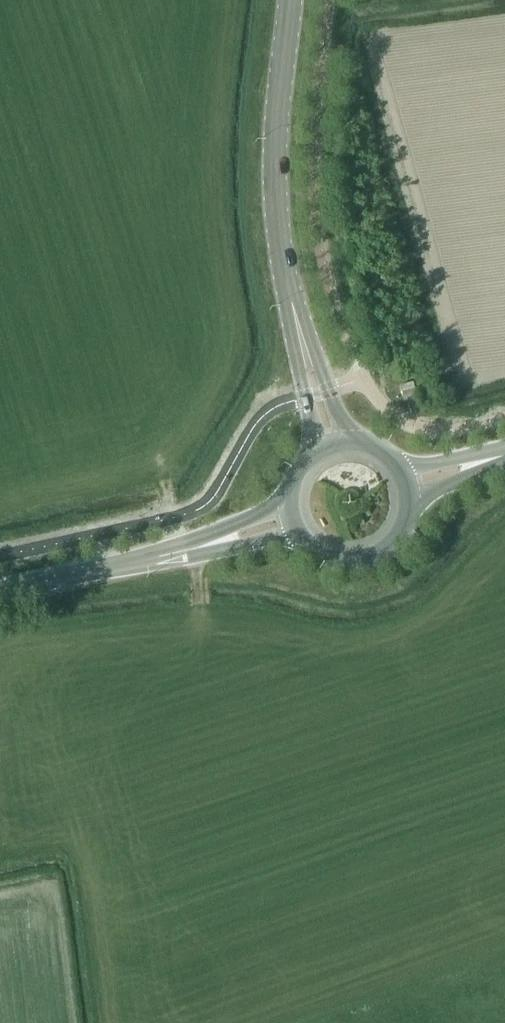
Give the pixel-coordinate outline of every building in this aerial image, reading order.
[(402,397),(415,393),(412,383),(399,386),(402,397)]
